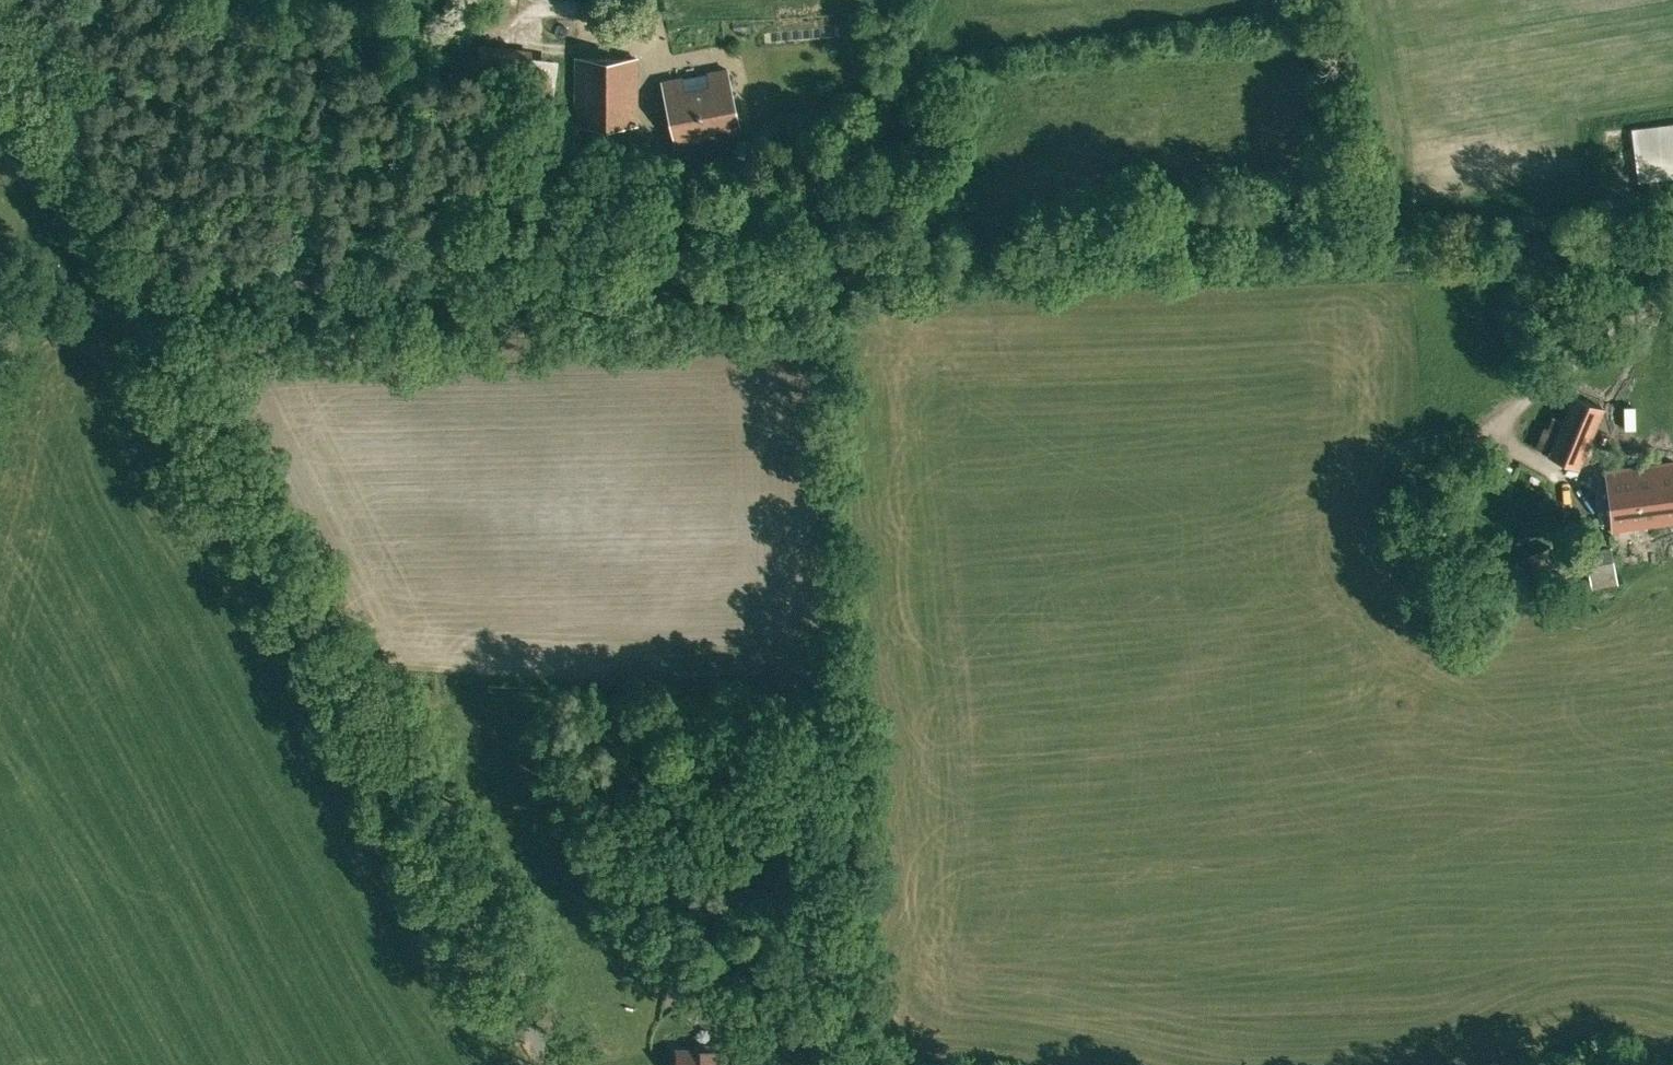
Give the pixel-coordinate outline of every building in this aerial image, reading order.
[(479,43),(475,80),(529,86),(533,55),(533,49),(479,43)] [(636,123),(637,58),(575,58),(575,123),(636,123)] [(739,133),(728,68),(664,80),(676,144),(739,133)] [(887,87),(885,76),(872,77),(874,88),(887,87)] [(1634,182),(1672,177),(1672,123),(1627,129),(1634,182)] [(1572,391),(1561,418),(1551,414),(1536,448),(1581,467),(1605,406),(1572,391)] [(1614,529),(1672,521),(1672,461),(1606,470),(1614,529)] [(1499,565),(1496,564),(1474,573),(1481,592),(1506,585),(1514,581),(1518,588),(1561,572),(1550,546),(1499,565)] [(1593,589),(1621,584),(1617,563),(1589,568),(1593,589)] [(677,1049),(677,1064),(736,1064),(735,1044),(696,1045),(696,1049),(677,1049)]
